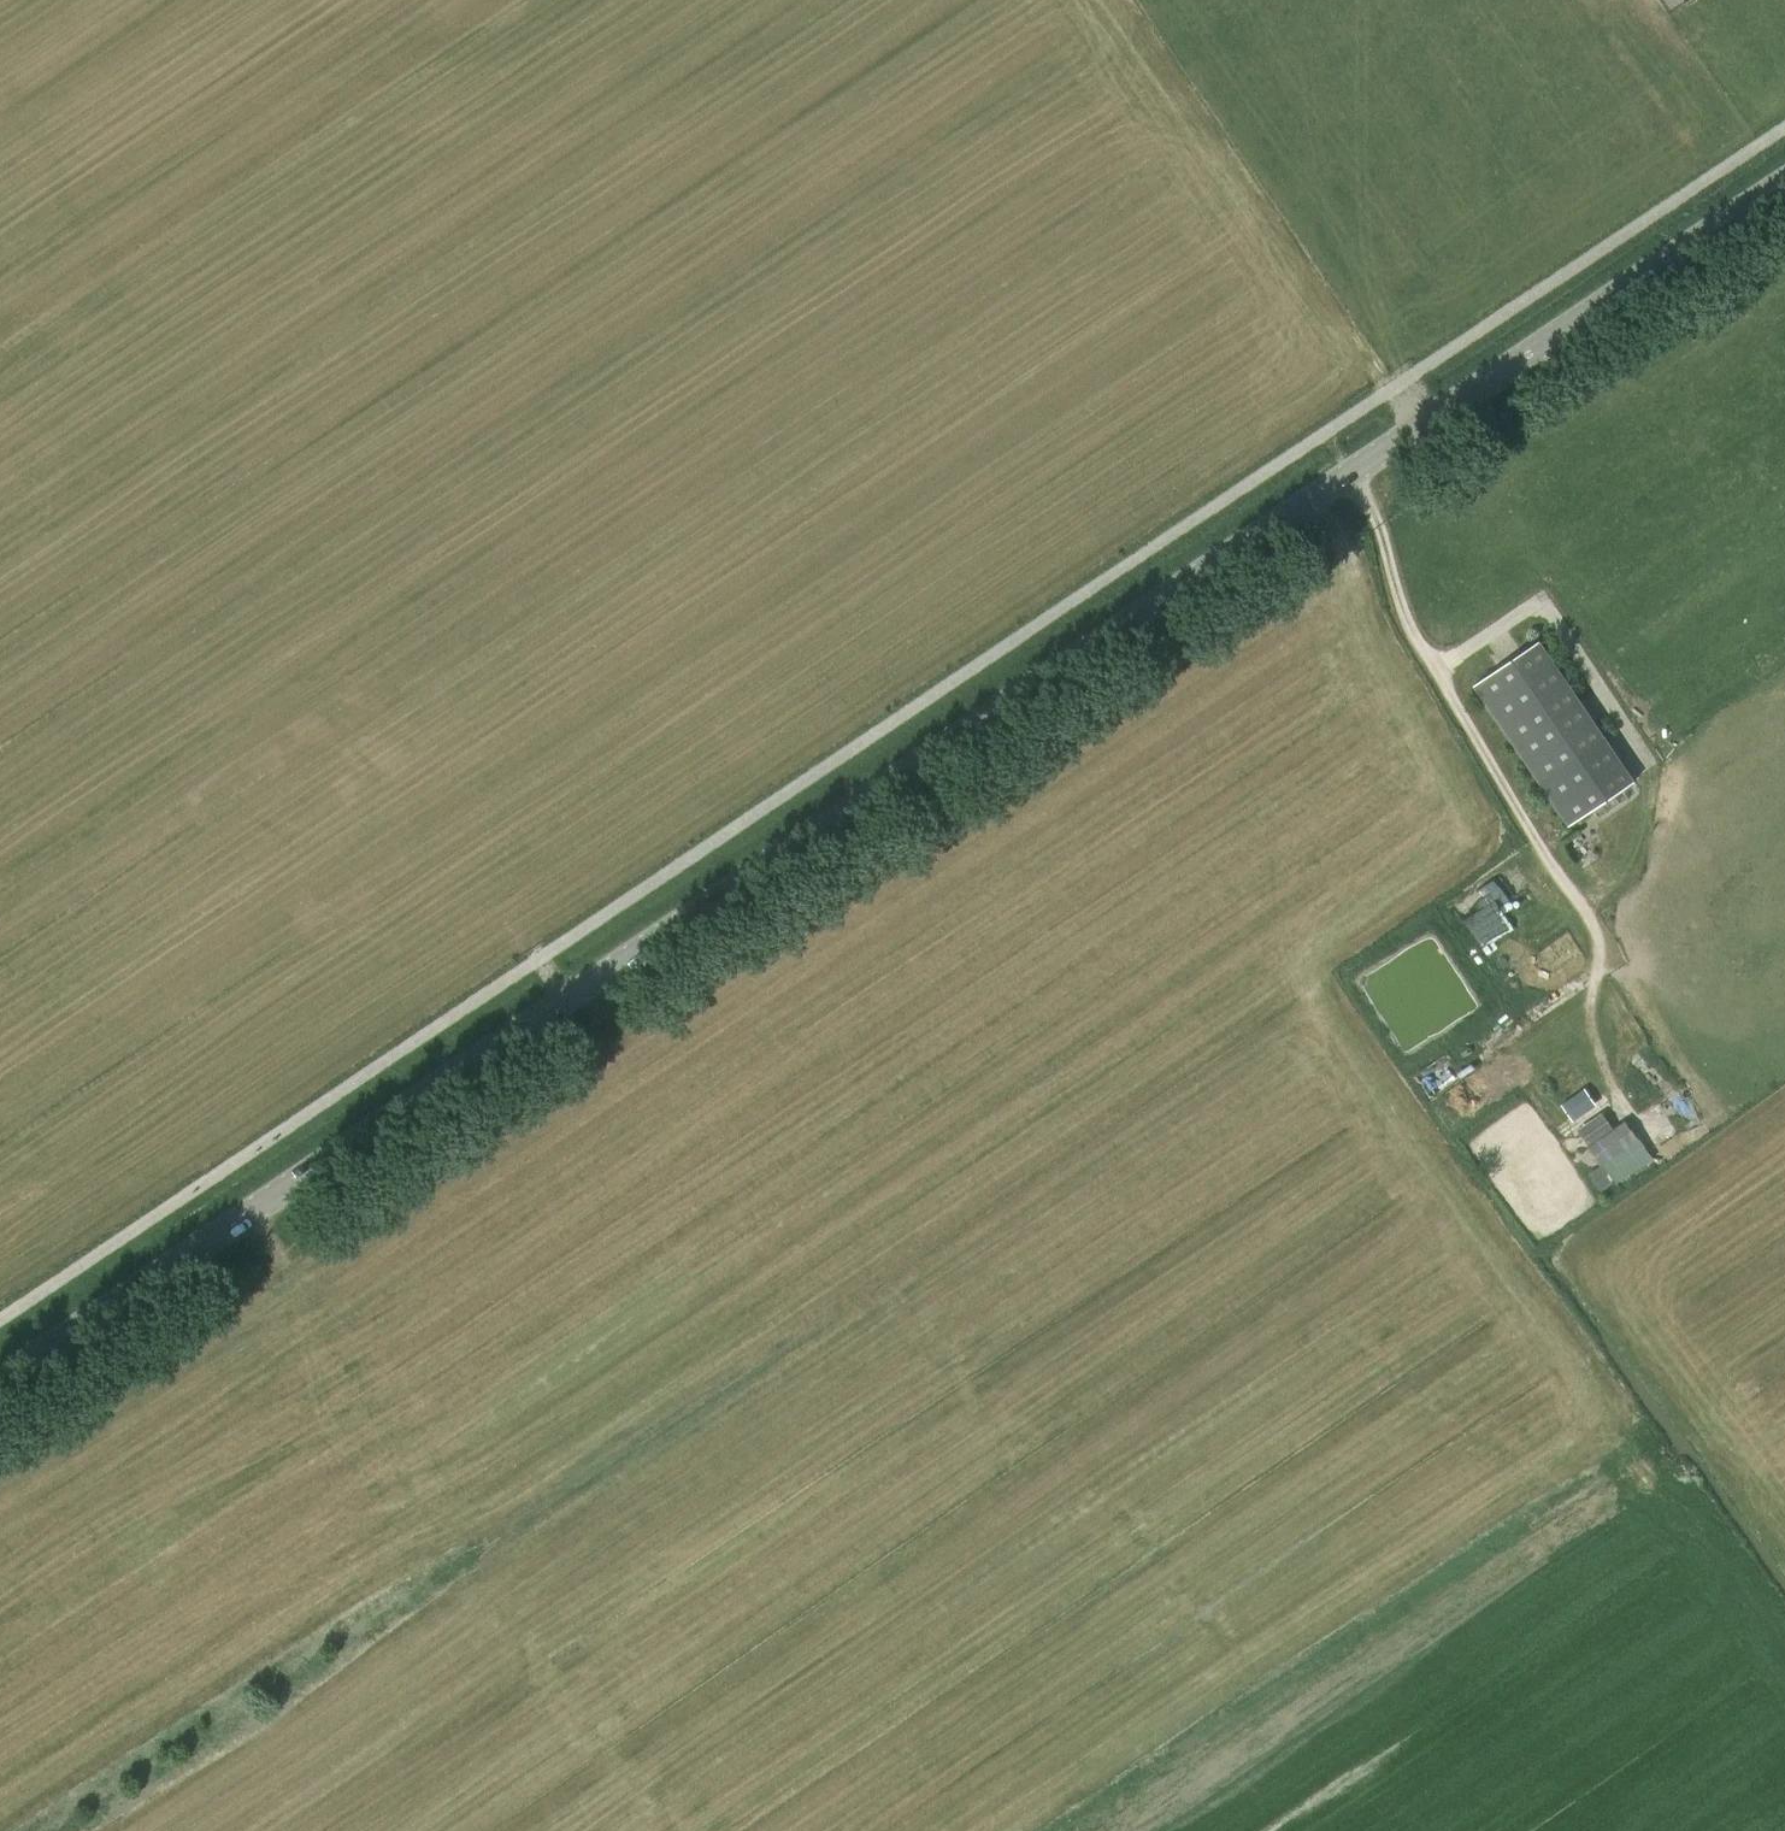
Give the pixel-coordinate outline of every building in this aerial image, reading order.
[(1634,783),(1539,643),(1474,687),(1570,827),(1634,783)] [(1562,1104),(1574,1121),(1597,1105),(1585,1088),(1562,1104)] [(1613,1127),(1605,1115),(1581,1133),(1587,1142),(1589,1144),(1613,1127)] [(1588,1146),(1601,1165),(1639,1137),(1626,1120),(1588,1146)] [(1618,1184),(1654,1159),(1639,1137),(1587,1173),(1600,1192),(1615,1181),(1618,1184)]
